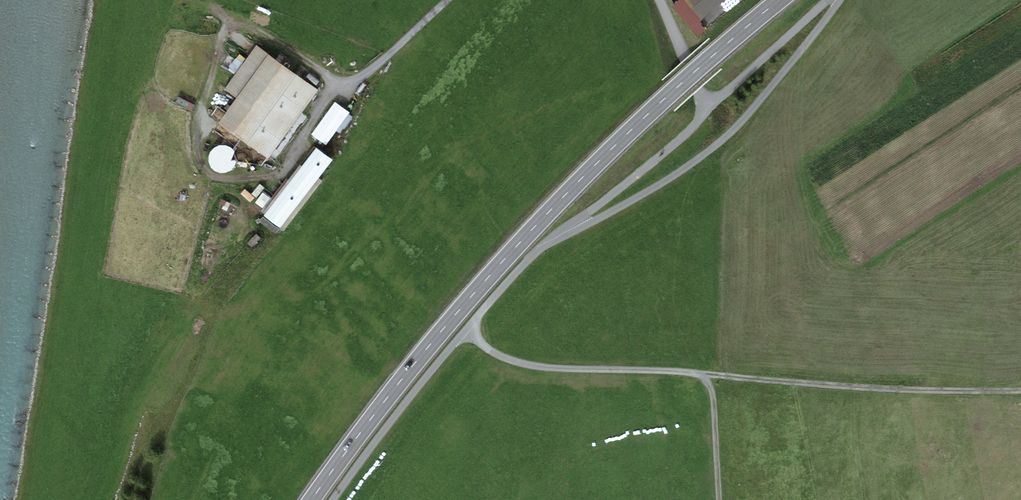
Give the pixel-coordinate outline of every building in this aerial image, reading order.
[(701,19),(724,0),(685,0),(701,19)] [(236,98),(218,122),(268,159),(318,90),(256,46),(224,89),(236,98)] [(335,102),(311,134),(327,145),(350,113),(335,102)] [(315,147),(264,215),(280,227),(332,160),(315,147)] [(261,194),(255,205),(264,210),(270,198),(261,194)]
